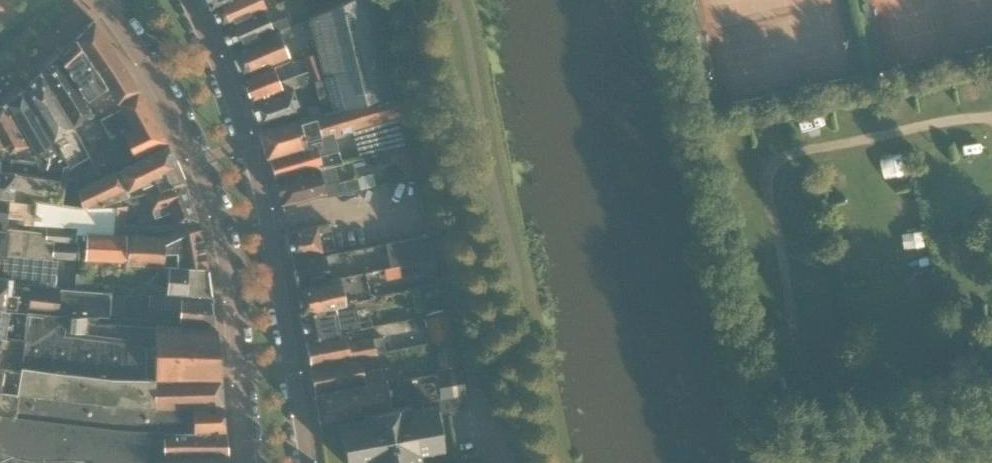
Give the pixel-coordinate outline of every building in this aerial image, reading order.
[(217,2),(210,5),(220,27),(227,23),(265,7),(262,0),(221,0),(217,2)] [(313,80),(321,111),(302,117),(269,128),(261,130),(269,156),(334,136),(351,131),(358,157),(408,145),(396,91),(375,0),(346,0),(310,16),(324,78),(313,80)] [(278,30),(279,31),(289,26),(290,26),(286,16),(270,23),(264,8),(220,28),(229,49),(273,30),(274,32),(278,30)] [(94,20),(75,39),(117,98),(138,88),(127,69),(107,39),(100,31),(94,20)] [(291,31),(289,26),(279,31),(278,30),(274,32),(231,52),(241,75),(248,72),(288,55),(280,35),(291,31)] [(109,139),(115,151),(120,162),(133,155),(123,134),(133,129),(117,99),(117,98),(75,39),(57,55),(58,57),(95,113),(99,118),(110,138),(109,139)] [(302,57),(308,70),(311,80),(312,81),(322,76),(314,53),(302,57)] [(95,113),(58,57),(57,55),(40,72),(73,126),(95,113)] [(311,80),(308,70),(279,82),(273,67),(250,76),(243,79),(250,100),(258,97),(287,85),(289,89),(299,85),(311,80)] [(73,126),(40,72),(22,89),(55,143),(66,165),(88,152),(73,126)] [(311,80),(299,85),(304,97),(316,93),(312,81),(311,80)] [(133,129),(123,134),(133,155),(158,143),(166,140),(138,88),(117,98),(117,99),(133,129)] [(267,123),(300,113),(297,101),(292,88),(259,101),(252,103),(260,126),(267,123)] [(55,143),(22,89),(3,104),(26,144),(32,155),(35,161),(39,171),(66,165),(55,143)] [(2,146),(2,158),(2,163),(1,170),(11,170),(12,158),(16,158),(13,150),(26,144),(3,104),(0,106),(0,143),(2,146)] [(334,136),(269,156),(275,180),(319,168),(331,165),(342,162),(334,136)] [(145,193),(167,186),(184,181),(169,145),(161,148),(117,170),(126,190),(128,195),(129,197),(145,193)] [(120,162),(113,148),(91,158),(99,172),(120,162)] [(396,152),(403,179),(414,176),(408,149),(396,152)] [(11,197),(58,204),(61,178),(74,180),(66,165),(39,171),(35,161),(16,158),(12,158),(11,170),(1,170),(0,169),(0,195),(11,197)] [(319,168),(275,180),(279,197),(280,196),(282,204),(326,193),(327,196),(346,191),(343,181),(336,182),(331,165),(319,168)] [(128,195),(126,190),(117,170),(80,188),(78,206),(85,207),(100,205),(128,195)] [(357,177),(343,181),(346,191),(360,188),(357,177)] [(198,219),(184,181),(167,186),(145,193),(154,218),(170,212),(174,224),(190,222),(198,219)] [(85,207),(78,206),(58,204),(11,197),(0,195),(0,221),(5,222),(22,224),(76,228),(76,232),(86,233),(84,258),(125,260),(125,234),(121,234),(121,210),(96,209),(85,207)] [(57,257),(84,258),(86,233),(76,232),(76,228),(22,224),(21,230),(0,227),(0,254),(52,259),(57,257)] [(288,233),(287,233),(292,257),(322,251),(318,233),(330,230),(329,224),(295,230),(295,228),(287,229),(287,232),(288,232),(288,233)] [(175,231),(167,235),(167,265),(207,267),(201,229),(193,230),(175,231)] [(167,265),(167,235),(164,237),(131,235),(127,234),(126,263),(167,265)] [(422,236),(386,243),(390,267),(427,260),(435,258),(429,234),(422,236)] [(338,252),(301,260),(293,261),(297,285),(305,283),(330,278),(327,264),(340,261),(338,252)] [(30,284),(54,286),(57,257),(52,259),(0,254),(0,280),(6,282),(6,283),(30,286),(30,284)] [(150,284),(150,294),(165,295),(165,291),(203,294),(211,295),(207,267),(167,265),(166,286),(160,286),(160,285),(150,284)] [(306,311),(367,298),(371,297),(369,286),(368,286),(366,272),(340,277),(305,285),(297,286),(301,312),(306,311)] [(25,310),(57,314),(97,316),(109,317),(110,311),(110,291),(104,290),(60,287),(54,286),(30,284),(30,286),(6,283),(6,282),(0,281),(0,306),(3,306),(3,307),(8,308),(14,308),(14,309),(25,310)] [(122,312),(124,293),(110,291),(110,311),(122,312)] [(204,298),(165,295),(150,294),(149,294),(148,307),(179,309),(178,321),(215,323),(212,298),(204,298)] [(305,339),(305,340),(346,332),(360,329),(356,309),(368,307),(367,298),(306,311),(304,311),(301,312),(305,339),(306,339),(305,339)] [(5,337),(8,308),(3,307),(3,306),(0,306),(0,337),(1,337),(5,337)] [(57,314),(25,310),(14,309),(14,308),(8,308),(5,337),(1,337),(0,337),(0,363),(12,365),(101,376),(104,323),(96,323),(97,316),(57,314)] [(426,319),(431,342),(453,337),(447,314),(426,319)] [(423,318),(412,320),(413,328),(425,326),(423,318)] [(154,326),(104,323),(101,376),(111,377),(154,378),(154,379),(220,378),(215,328),(154,325),(154,326)] [(349,346),(346,332),(305,340),(310,366),(310,367),(381,353),(379,340),(349,346)] [(459,365),(455,338),(434,341),(438,368),(459,365)] [(364,381),(366,390),(386,387),(385,381),(400,379),(399,371),(383,373),(382,368),(363,371),(361,361),(382,356),(381,353),(310,367),(314,390),(363,380),(363,381),(364,381)] [(0,415),(66,423),(95,427),(122,430),(144,432),(156,433),(196,431),(195,404),(155,404),(154,379),(154,378),(111,377),(101,376),(12,365),(0,363),(0,415)] [(436,373),(441,399),(457,395),(465,394),(461,369),(436,373)] [(155,404),(195,404),(222,404),(220,378),(154,379),(155,404)] [(323,393),(315,394),(319,420),(339,417),(362,413),(362,414),(390,408),(386,387),(366,390),(364,381),(363,381),(364,384),(323,393)] [(465,395),(438,400),(440,412),(467,407),(465,395)] [(222,404),(195,404),(196,431),(225,430),(222,404)] [(362,414),(362,413),(339,417),(346,462),(368,462),(371,462),(425,462),(421,462),(420,454),(429,452),(430,454),(432,453),(432,451),(444,449),(436,405),(424,407),(423,405),(421,405),(422,407),(412,409),(411,404),(390,408),(362,414)] [(0,415),(0,449),(17,457),(32,459),(73,459),(91,460),(93,462),(159,462),(159,458),(157,458),(156,433),(144,432),(122,430),(95,427),(66,423),(0,415)] [(227,456),(225,430),(196,431),(156,433),(157,458),(159,458),(167,458),(227,456)] [(73,459),(32,459),(17,457),(0,449),(0,462),(73,462),(73,459)] [(926,462),(942,462),(940,453),(925,457),(926,462)]
